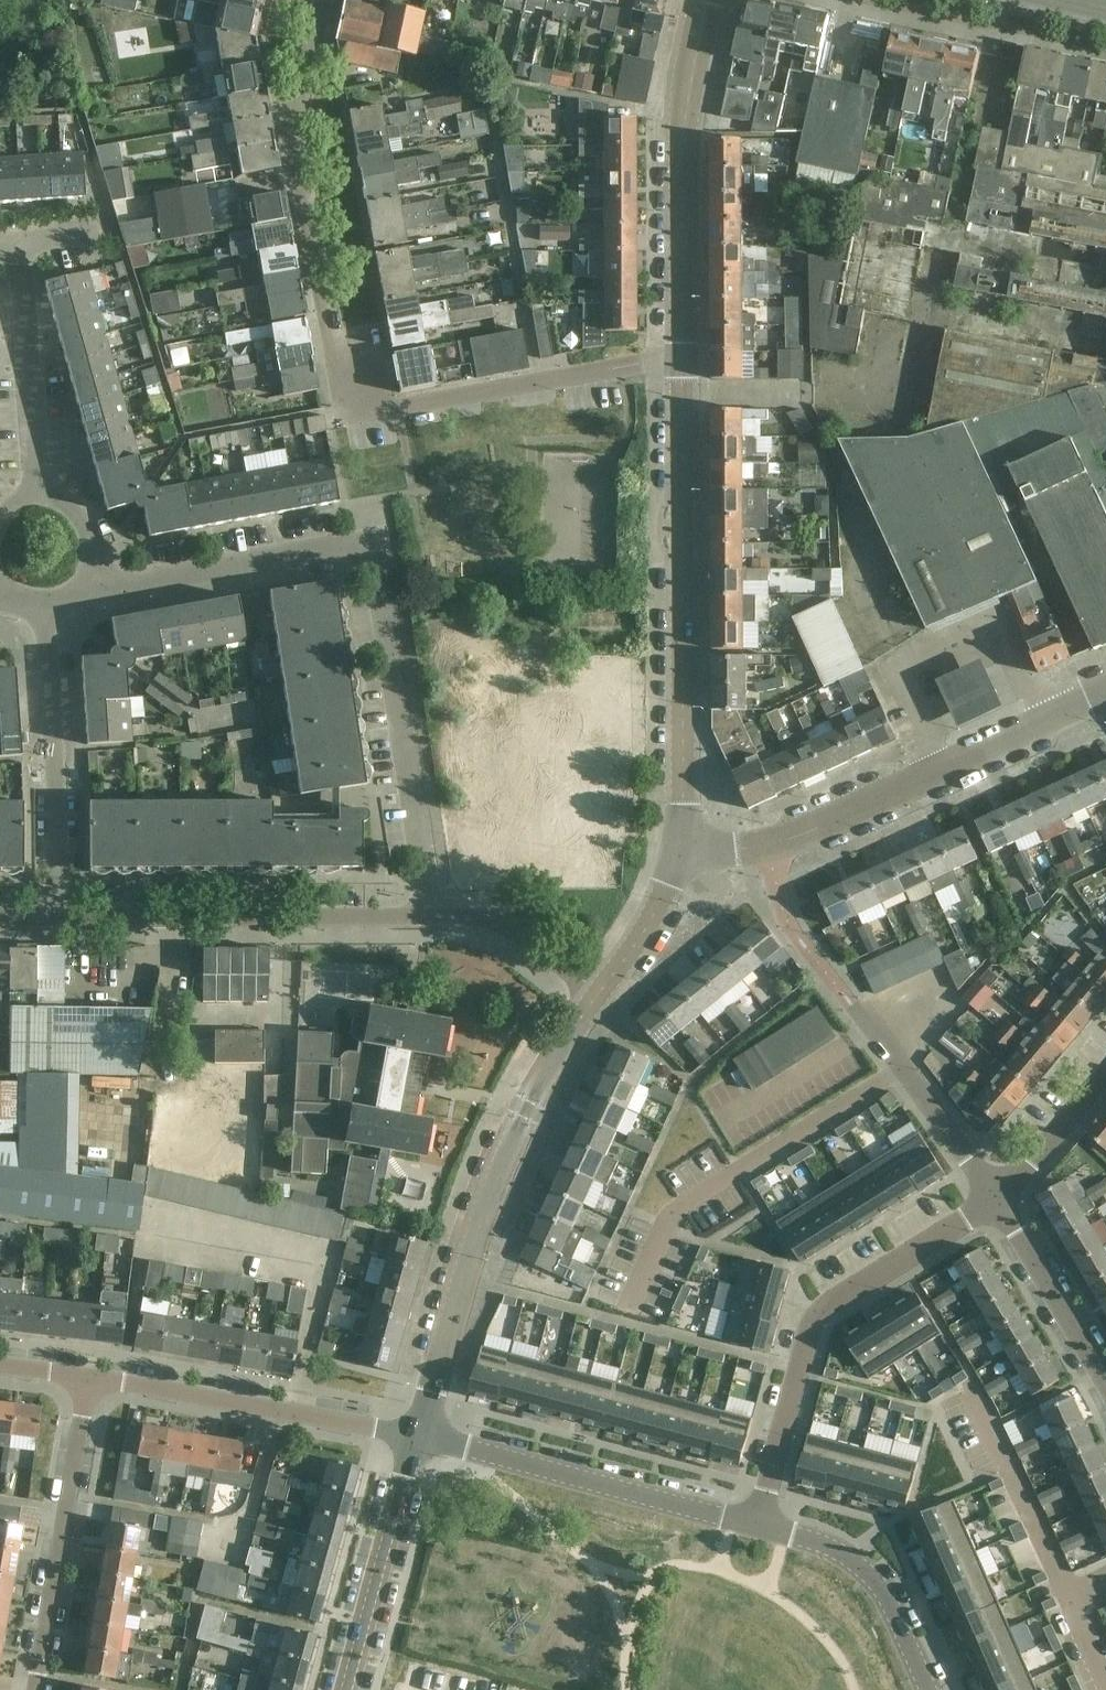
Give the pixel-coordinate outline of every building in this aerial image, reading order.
[(100,6),(136,12),(138,0),(101,0),(100,6)] [(217,7),(260,17),(264,0),(218,0),(217,7)] [(502,8),(522,12),(525,0),(504,0),(502,8)] [(522,12),(533,14),(535,8),(545,10),(547,0),(525,0),(522,12)] [(545,10),(553,12),(552,18),(564,21),(568,0),(547,0),(545,10)] [(564,21),(574,23),(576,16),(586,19),(588,11),(590,3),(591,0),(568,0),(564,21)] [(590,3),(588,11),(604,15),(601,29),(610,31),(617,0),(591,0),(590,3)] [(614,35),(630,38),(634,23),(642,24),(641,32),(645,32),(641,50),(655,53),(663,17),(659,16),(662,0),(622,0),(614,35)] [(735,59),(764,65),(777,5),(755,0),(753,0),(746,4),(735,59)] [(260,17),(217,7),(197,2),(194,14),(214,18),(212,30),(255,39),(260,17)] [(365,7),(344,2),(335,40),(375,48),(383,11),(365,7)] [(384,5),(383,11),(375,48),(400,54),(413,56),(422,13),(384,5)] [(788,7),(777,5),(764,65),(762,77),(775,79),(781,53),(794,56),(804,11),(803,11),(800,11),(799,10),(793,8),(790,9),(788,7)] [(805,11),(804,11),(794,56),(806,59),(803,71),(818,75),(825,38),(830,17),(820,14),(817,15),(815,13),(809,12),(807,13),(805,11)] [(192,25),(175,21),(179,44),(195,43),(217,39),(222,70),(260,65),(255,39),(212,30),(192,25)] [(897,33),(897,35),(894,34),(886,74),(884,79),(898,82),(888,129),(901,132),(904,121),(901,120),(919,40),(910,38),(910,35),(897,33)] [(375,48),(335,40),(340,62),(396,74),(400,54),(375,48)] [(936,43),(919,40),(901,120),(904,121),(919,124),(928,85),(940,88),(949,46),(948,46),(949,44),(936,41),(936,43)] [(966,50),(949,46),(940,88),(933,121),(937,122),(933,140),(947,143),(957,98),(970,101),(980,53),(977,52),(978,50),(966,47),(966,50)] [(1079,152),(1059,148),(1062,135),(1051,132),(1067,56),(1027,48),(1019,87),(1020,87),(1009,134),(1003,170),(1095,189),(1102,156),(1079,152)] [(817,77),(814,90),(798,163),(872,180),(877,176),(879,170),(859,165),(878,79),(883,58),(869,54),(862,87),(817,77)] [(1094,62),(1067,56),(1051,132),(1062,135),(1059,148),(1079,152),(1081,141),(1065,138),(1074,98),(1086,101),(1094,62)] [(624,57),(622,71),(650,77),(653,63),(624,57)] [(507,63),(491,59),(488,72),(504,75),(507,63)] [(1094,62),(1086,101),(1100,104),(1095,129),(1105,131),(1105,129),(1105,65),(1094,62)] [(265,92),(260,65),(222,70),(181,77),(183,87),(209,82),(210,87),(216,86),(218,99),(227,97),(265,92)] [(552,72),(531,68),(528,82),(549,86),(552,72)] [(650,77),(622,71),(619,84),(647,90),(650,77)] [(573,76),(552,72),(549,86),(570,90),(573,76)] [(761,84),(731,77),(728,89),(756,95),(758,95),(761,84)] [(647,90),(619,84),(616,99),(643,105),(647,90)] [(756,95),(728,89),(725,103),(753,109),(756,95)] [(270,119),(265,92),(227,97),(231,118),(222,119),(221,112),(189,118),(191,131),(223,126),(270,119)] [(759,101),(752,133),(778,133),(786,98),(766,94),(764,102),(759,101)] [(457,95),(422,102),(422,100),(405,103),(406,112),(384,116),(382,106),(348,112),(353,136),(408,126),(420,124),(426,123),(425,120),(460,113),(457,95)] [(608,106),(578,101),(578,146),(635,146),(634,119),(607,119),(608,106)] [(753,109),(725,103),(722,117),(750,123),(753,109)] [(484,111),(471,113),(475,131),(488,129),(484,111)] [(72,124),(72,116),(58,117),(58,125),(72,124)] [(51,126),(51,117),(36,118),(37,126),(51,126)] [(37,126),(36,118),(22,119),(23,127),(37,126)] [(8,119),(0,120),(0,128),(9,128),(8,119)] [(274,144),(270,119),(223,126),(225,138),(195,143),(196,146),(179,149),(181,159),(194,157),(274,144)] [(420,124),(408,126),(353,136),(357,160),(390,154),(390,153),(402,151),(400,141),(423,136),(420,124)] [(742,140),(734,140),(712,140),(712,167),(743,167),(742,140)] [(278,169),(274,144),(194,157),(197,171),(231,165),(230,157),(238,156),(242,175),(278,169)] [(635,172),(635,146),(578,146),(578,158),(604,158),(604,172),(635,172)] [(524,147),(503,147),(508,173),(524,173),(524,147)] [(82,154),(62,156),(65,200),(85,199),(82,154)] [(391,162),(390,154),(357,160),(361,182),(418,171),(418,170),(442,166),(440,154),(391,162)] [(65,200),(62,156),(40,157),(43,201),(65,200)] [(43,201),(40,157),(19,158),(22,203),(43,201)] [(768,167),(768,157),(754,157),(754,167),(768,167)] [(19,158),(0,160),(0,194),(1,204),(22,203),(19,158)] [(466,163),(437,168),(440,183),(468,178),(466,163)] [(743,167),(712,167),(712,194),(743,193),(754,193),(754,176),(754,167),(743,167)] [(768,176),(768,167),(754,167),(754,176),(768,176)] [(105,173),(114,201),(137,198),(132,168),(105,173)] [(420,183),(418,171),(361,182),(365,205),(398,199),(396,187),(420,183)] [(635,199),(635,172),(604,172),(604,187),(578,187),(578,199),(635,199)] [(524,194),(524,173),(508,173),(511,194),(524,194)] [(158,219),(120,225),(128,249),(212,234),(204,186),(154,195),(158,219)] [(743,220),(743,193),(712,194),(712,220),(743,220)] [(288,219),(283,194),(238,202),(241,215),(248,214),(251,225),(288,219)] [(400,207),(398,199),(365,205),(369,226),(446,212),(443,200),(400,207)] [(635,225),(635,199),(578,199),(578,211),(604,211),(604,225),(635,225)] [(457,222),(455,210),(446,212),(369,226),(373,249),(406,243),(404,232),(457,222)] [(754,210),(754,219),(768,220),(768,210),(754,210)] [(293,247),(288,219),(251,225),(253,239),(229,243),(230,248),(214,251),(216,260),(258,253),(293,247)] [(768,220),(754,219),(743,220),(712,220),(712,246),(743,246),(743,229),(768,229),(768,220)] [(635,252),(635,225),(604,225),(604,242),(578,242),(578,252),(588,252),(635,252)] [(570,227),(539,227),(539,242),(570,242),(570,227)] [(743,260),(743,246),(712,246),(712,273),(775,273),(775,264),(768,264),(768,263),(756,263),(756,260),(743,260)] [(297,269),(293,247),(258,253),(260,263),(238,267),(239,269),(217,273),(219,285),(241,281),(241,279),(263,275),(297,269)] [(406,249),(396,250),(374,254),(379,279),(466,263),(464,250),(435,256),(408,261),(406,249)] [(588,252),(588,279),(604,279),(604,278),(635,278),(635,252),(588,252)] [(122,263),(114,265),(118,279),(126,276),(122,263)] [(468,275),(466,263),(379,279),(383,302),(415,297),(413,286),(440,281),(468,275)] [(301,292),(297,269),(263,275),(264,285),(243,289),(243,290),(217,295),(218,307),(222,307),(222,306),(301,292)] [(93,293),(88,272),(44,284),(50,305),(93,293)] [(778,273),(775,273),(712,273),(712,299),(743,299),(743,285),(754,284),(756,282),(778,282),(778,273)] [(635,305),(635,278),(604,278),(604,279),(604,292),(567,292),(567,305),(582,305),(635,305)] [(135,304),(131,291),(123,293),(127,306),(135,304)] [(306,316),(301,292),(222,306),(222,307),(224,316),(247,312),(248,314),(269,310),(271,322),(306,316)] [(99,313),(93,293),(50,305),(56,325),(99,313)] [(416,307),(415,297),(383,302),(387,325),(474,309),(472,297),(445,302),(444,302),(416,307)] [(743,314),(743,299),(712,299),(712,326),(743,326),(756,326),(756,314),(743,314)] [(786,299),(787,326),(803,326),(802,299),(786,299)] [(139,317),(135,304),(127,306),(131,320),(139,317)] [(635,332),(635,305),(582,305),(582,331),(582,349),(605,346),(605,332),(635,332)] [(494,319),(492,306),(474,309),(387,325),(391,348),(423,343),(420,331),(449,326),(494,319)] [(533,313),(540,359),(553,357),(546,311),(533,313)] [(104,334),(99,313),(56,325),(61,346),(104,334)] [(181,325),(179,315),(156,319),(164,342),(175,339),(172,328),(181,325)] [(304,320),(283,324),(225,334),(227,346),(253,342),(253,343),(272,339),(274,350),(309,344),(308,341),(310,338),(309,332),(306,331),(304,320)] [(756,326),(743,326),(712,326),(712,353),(743,353),(756,353),(756,326)] [(803,326),(787,326),(787,352),(803,352),(803,326)] [(147,344),(143,331),(135,333),(139,347),(147,344)] [(521,331),(464,341),(457,343),(462,367),(469,366),(471,380),(528,370),(521,331)] [(110,354),(104,334),(61,346),(67,366),(110,354)] [(152,358),(147,344),(139,347),(144,360),(152,358)] [(309,345),(309,344),(274,350),(276,362),(258,365),(231,370),(233,381),(313,367),(311,356),(313,353),(312,347),(309,345)] [(400,393),(471,380),(469,366),(462,367),(434,373),(429,348),(393,354),(400,393)] [(803,379),(803,352),(787,352),(780,352),(780,379),(803,379)] [(743,379),(743,353),(712,353),(712,379),(743,379)] [(116,375),(110,354),(67,366),(72,387),(116,375)] [(314,376),(313,367),(233,381),(236,392),(281,384),(283,397),(317,391),(316,388),(318,384),(317,378),(314,376)] [(157,376),(155,368),(141,372),(143,380),(157,376)] [(121,395),(116,375),(72,387),(78,407),(121,395)] [(160,384),(157,376),(143,380),(146,388),(160,384)] [(129,393),(121,395),(78,407),(84,427),(127,416),(134,413),(129,393)] [(1012,467),(1086,630),(1095,650),(1105,646),(1105,468),(1100,454),(1072,394),(967,423),(991,477),(1012,467)] [(166,403),(163,395),(150,400),(152,407),(166,403)] [(168,411),(166,403),(152,407),(154,415),(168,411)] [(769,410),(744,410),(713,410),(713,437),(744,437),(744,421),(769,421),(769,410)] [(803,412),(793,419),(804,437),(814,430),(803,412)] [(132,436),(127,416),(84,427),(89,448),(132,436)] [(324,416),(315,418),(306,419),(309,435),(326,432),(324,416)] [(303,435),(301,420),(293,422),(295,436),(303,435)] [(174,430),(171,422),(158,426),(160,434),(174,430)] [(290,437),(288,423),(280,424),(282,438),(290,437)] [(967,423),(927,433),(914,437),(841,440),(891,542),(928,630),(1008,595),(1018,621),(1039,612),(1035,602),(1028,587),(1040,582),(991,477),(967,423)] [(282,438),(280,424),(272,426),(274,440),(282,438)] [(176,437),(174,430),(160,434),(163,442),(176,437)] [(248,445),(245,431),(237,432),(240,446),(248,445)] [(240,446),(237,432),(229,434),(232,448),(240,446)] [(227,449),(224,435),(216,436),(219,450),(227,449)] [(138,457),(132,436),(89,448),(95,468),(138,457)] [(219,450),(216,436),(208,437),(211,452),(219,450)] [(756,437),(744,437),(713,437),(713,464),(744,464),(755,464),(755,463),(770,463),(769,455),(758,455),(758,440),(756,440),(756,437)] [(206,452),(203,438),(196,440),(198,454),(206,452)] [(198,454),(196,440),(188,441),(190,455),(198,454)] [(146,484),(138,457),(95,468),(107,511),(134,504),(146,484)] [(339,503),(331,459),(310,463),(318,507),(339,503)] [(318,507),(310,463),(289,466),(297,511),(318,507)] [(755,463),(755,464),(755,474),(770,474),(770,463),(755,463)] [(744,490),(744,464),(713,464),(713,490),(744,490)] [(297,511),(289,466),(268,470),(276,514),(297,511)] [(276,514),(268,470),(247,474),(255,518),(276,514)] [(255,518),(247,474),(226,478),(234,522),(255,518)] [(234,522),(226,478),(205,482),(213,526),(234,522)] [(213,526),(205,482),(184,486),(192,530),(213,526)] [(192,530),(184,486),(156,491),(143,509),(148,538),(192,530)] [(744,490),(713,490),(713,517),(744,517),(769,518),(769,490),(744,490)] [(770,527),(770,518),(769,518),(744,517),(713,517),(713,543),(744,543),(744,531),(757,531),(757,527),(770,527)] [(744,570),(744,543),(713,543),(713,570),(744,570)] [(755,560),(755,570),(770,570),(771,570),(771,560),(755,560)] [(843,569),(814,570),(814,583),(832,583),(833,597),(843,596),(843,569)] [(770,570),(755,570),(744,570),(713,570),(713,597),(744,597),(744,582),(769,582),(770,570)] [(335,582),(269,592),(275,633),(341,623),(335,582)] [(1028,587),(1035,602),(1046,598),(1040,582),(1028,587)] [(246,641),(238,597),(217,601),(225,645),(246,641)] [(755,597),(744,597),(713,597),(713,624),(744,624),(755,624),(755,623),(755,613),(755,597)] [(225,645),(217,601),(196,605),(204,649),(225,645)] [(204,649),(196,605),(175,609),(183,653),(204,649)] [(183,653),(175,609),(154,612),(162,656),(183,653)] [(162,656),(154,612),(111,620),(116,648),(135,661),(162,656)] [(1037,619),(1020,626),(1040,674),(1072,660),(1055,620),(1050,622),(1054,629),(1043,634),(1037,619)] [(347,663),(341,623),(275,633),(282,674),(347,663)] [(770,623),(755,623),(755,624),(756,633),(771,633),(770,623)] [(744,650),(744,624),(713,624),(713,650),(744,650)] [(773,668),(773,656),(713,657),(713,684),(747,684),(747,674),(758,674),(758,668),(773,668)] [(127,672),(110,657),(81,659),(84,702),(129,699),(127,672)] [(982,661),(937,681),(948,704),(955,719),(959,728),(1004,708),(1000,699),(993,684),(982,661)] [(353,704),(347,663),(282,674),(288,714),(353,704)] [(871,682),(865,669),(840,680),(859,720),(873,751),(898,740),(884,708),(870,715),(866,707),(865,708),(856,689),(871,682)] [(15,670),(0,671),(0,714),(19,713),(15,670)] [(159,674),(154,680),(165,689),(170,682),(159,674)] [(784,678),(756,683),(758,694),(786,688),(784,678)] [(181,691),(170,682),(165,689),(176,697),(181,691)] [(747,712),(747,684),(713,684),(713,712),(737,712),(747,712)] [(161,694),(150,686),(145,692),(156,701),(161,694)] [(192,699),(181,691),(176,697),(187,706),(192,699)] [(247,693),(233,695),(235,704),(249,701),(247,693)] [(172,703),(161,694),(156,701),(167,709),(172,703)] [(235,704),(233,695),(219,698),(221,706),(235,704)] [(130,720),(129,699),(84,702),(86,723),(130,720)] [(198,702),(200,710),(214,708),(212,699),(198,702)] [(834,705),(830,701),(822,705),(830,722),(834,731),(849,763),(873,751),(859,720),(849,725),(843,713),(839,715),(834,705)] [(183,711),(172,703),(167,709),(178,718),(183,711)] [(360,745),(353,704),(288,714),(294,755),(360,745)] [(793,739),(779,710),(768,715),(786,754),(800,785),(825,774),(810,742),(806,733),(793,739)] [(737,712),(713,712),(713,729),(750,810),(777,797),(745,727),(737,712)] [(19,713),(0,714),(0,736),(20,735),(19,713)] [(810,716),(800,720),(806,733),(816,729),(810,716)] [(198,733),(196,718),(187,720),(190,734),(198,733)] [(132,742),(130,720),(86,723),(87,745),(132,742)] [(745,727),(777,797),(778,797),(777,796),(800,785),(786,754),(775,759),(771,750),(767,752),(756,728),(756,729),(753,723),(745,727)] [(254,729),(240,732),(241,740),(255,738),(254,729)] [(849,763),(834,731),(810,742),(825,774),(849,763)] [(241,740),(240,732),(226,734),(227,743),(241,740)] [(20,735),(0,736),(0,758),(22,756),(20,735)] [(366,785),(360,745),(294,755),(296,773),(300,795),(366,785)] [(1098,766),(1074,777),(1088,808),(1105,800),(1105,784),(1098,766)] [(1088,808),(1074,777),(1050,789),(1064,819),(1088,808)] [(1064,819),(1050,789),(1025,800),(1040,831),(1064,819)] [(1040,831),(1025,800),(1002,811),(1016,842),(1040,831)] [(135,869),(135,802),(89,803),(89,869),(135,869)] [(181,869),(181,802),(135,802),(135,869),(181,869)] [(226,869),(226,802),(181,802),(181,869),(226,869)] [(272,802),(250,802),(226,802),(226,869),(273,869),(272,822),(272,802)] [(23,803),(0,803),(0,869),(24,869),(23,803)] [(338,822),(317,822),(317,869),(362,868),(362,823),(364,823),(366,822),(367,822),(367,821),(368,819),(369,818),(369,816),(369,815),(368,814),(367,812),(366,811),(365,810),(364,810),(362,810),(338,810),(338,822)] [(1016,842),(1002,811),(976,823),(991,853),(1016,842)] [(317,822),(272,822),(273,869),(317,869),(317,822)] [(979,859),(965,828),(941,839),(955,870),(979,859)] [(1064,834),(1070,847),(1081,841),(1075,829),(1064,834)] [(1100,836),(1082,844),(1087,854),(1104,845),(1100,836)] [(955,870),(941,839),(917,850),(931,881),(937,893),(955,884),(960,882),(955,870)] [(1082,844),(1081,841),(1070,847),(1075,859),(1087,854),(1082,844)] [(931,881),(917,850),(893,862),(907,893),(931,881)] [(1016,856),(1022,869),(1033,864),(1027,851),(1016,856)] [(907,893),(893,862),(869,873),(883,903),(907,893)] [(1039,876),(1033,864),(1022,869),(1028,881),(1039,876)] [(883,903),(869,873),(844,884),(859,915),(883,903)] [(965,880),(960,882),(955,884),(961,897),(971,892),(965,880)] [(859,915),(844,884),(820,896),(834,926),(859,915)] [(977,905),(971,892),(961,897),(967,910),(977,905)] [(907,907),(913,919),(924,914),(918,901),(907,907)] [(930,927),(924,914),(913,919),(919,932),(930,927)] [(785,948),(764,922),(743,939),(764,965),(785,948)] [(859,929),(865,942),(875,936),(869,924),(859,929)] [(1092,929),(1081,939),(1099,957),(1101,955),(1105,949),(1105,947),(1092,929)] [(1031,933),(1022,944),(1031,951),(1039,940),(1031,933)] [(933,934),(921,939),(934,967),(946,962),(944,959),(933,934)] [(881,949),(875,936),(865,942),(871,954),(881,949)] [(764,965),(743,939),(722,955),(743,981),(764,965)] [(921,939),(909,945),(922,973),(934,967),(921,939)] [(911,978),(922,973),(909,945),(898,950),(911,978)] [(0,947),(0,1037),(9,1037),(9,1009),(9,946),(0,947)] [(36,994),(36,946),(9,946),(9,1009),(60,1009),(60,995),(36,994)] [(1071,948),(1064,956),(1105,991),(1105,959),(1101,955),(1099,957),(1089,969),(1080,963),(1084,958),(1071,948)] [(269,950),(203,949),(203,1002),(269,1003),(269,950)] [(911,978),(898,950),(886,956),(899,983),(911,978)] [(944,959),(946,962),(959,991),(975,974),(964,950),(944,959)] [(743,981),(722,955),(701,971),(722,998),(743,981)] [(899,983),(886,956),(874,961),(887,989),(899,983)] [(1064,956),(1064,957),(1069,961),(1053,980),(1069,993),(1069,992),(1096,1015),(1105,1003),(1105,991),(1064,956)] [(887,989),(874,961),(863,967),(876,994),(887,989)] [(1000,978),(990,969),(980,980),(990,989),(1000,978)] [(722,998),(701,971),(681,988),(702,1014),(722,998)] [(785,982),(777,971),(768,979),(776,989),(785,982)] [(1040,985),(1031,977),(1024,985),(1033,993),(1081,1033),(1096,1015),(1069,992),(1069,993),(1057,1006),(1049,1000),(1053,995),(1040,985)] [(980,980),(963,999),(979,1013),(996,994),(990,989),(980,980)] [(794,993),(785,982),(776,989),(785,1000),(794,993)] [(702,1014),(681,988),(660,1005),(681,1031),(702,1014)] [(1081,1033),(1033,993),(1026,1002),(1038,1012),(1042,1008),(1050,1015),(1038,1029),(1065,1052),(1081,1033)] [(391,1011),(370,1007),(368,1019),(353,1016),(350,1031),(350,1033),(351,1035),(351,1037),(352,1038),(353,1039),(356,1041),(357,1042),(359,1042),(357,1053),(350,1052),(348,1052),(346,1052),(344,1053),(342,1055),(341,1057),(340,1059),(339,1069),(331,1069),(333,1034),(298,1032),(290,1173),(325,1175),(327,1150),(345,1151),(347,1142),(380,1148),(378,1161),(349,1156),(340,1210),(365,1215),(368,1202),(375,1203),(381,1173),(385,1174),(390,1150),(403,1153),(425,1157),(431,1121),(415,1118),(426,1055),(443,1058),(449,1022),(406,1014),(409,1000),(393,997),(391,1011)] [(726,1012),(735,1022),(744,1015),(735,1004),(726,1012)] [(681,1031),(660,1005),(639,1021),(660,1048),(681,1031)] [(130,1010),(60,1009),(9,1009),(9,1037),(9,1074),(18,1074),(18,1075),(27,1075),(78,1076),(138,1077),(152,1010),(130,1010)] [(737,1061),(756,1091),(757,1090),(755,1088),(835,1037),(836,1040),(838,1039),(818,1009),(817,1010),(818,1011),(739,1062),(738,1060),(737,1061)] [(753,1025),(744,1015),(735,1022),(743,1033),(753,1025)] [(1038,1029),(1027,1020),(1019,1030),(1009,1022),(1002,1030),(1049,1071),(1065,1052),(1038,1029)] [(973,1051),(949,1030),(940,1041),(964,1062),(973,1051)] [(1049,1071),(1002,1030),(995,1039),(1007,1049),(1011,1045),(1019,1052),(1007,1066),(1033,1089),(1049,1071)] [(215,1031),(215,1064),(264,1064),(264,1031),(215,1031)] [(703,1048),(694,1037),(685,1044),(694,1055),(703,1048)] [(651,1060),(621,1046),(609,1071),(640,1085),(651,1060)] [(711,1058),(703,1048),(694,1055),(702,1065),(711,1058)] [(982,1077),(971,1067),(970,1067),(1018,1108),(1033,1089),(1007,1066),(998,1059),(982,1077)] [(970,1067),(969,1068),(963,1076),(975,1086),(979,1082),(987,1089),(977,1101),(958,1085),(950,1095),(979,1132),(982,1133),(984,1134),(987,1134),(989,1133),(990,1133),(988,1132),(996,1123),(997,1124),(998,1124),(1001,1127),(1018,1108),(970,1067)] [(640,1085),(609,1071),(598,1094),(629,1109),(640,1085)] [(18,1075),(17,1083),(0,1082),(0,1135),(19,1135),(19,1129),(26,1129),(27,1075),(18,1075)] [(18,1169),(67,1176),(76,1177),(78,1076),(27,1075),(26,1129),(19,1129),(19,1135),(19,1143),(18,1169)] [(281,1076),(266,1076),(265,1120),(265,1121),(281,1122),(281,1076)] [(649,1096),(662,1102),(667,1091),(655,1086),(649,1096)] [(679,1097),(667,1091),(662,1102),(674,1107),(679,1097)] [(892,1092),(882,1100),(891,1112),(902,1104),(892,1092)] [(629,1109),(598,1094),(587,1118),(618,1133),(629,1109)] [(871,1109),(878,1120),(885,1116),(878,1104),(871,1109)] [(1105,1111),(1086,1133),(1105,1150),(1105,1112),(1105,1111)] [(847,1124),(852,1131),(863,1124),(859,1117),(847,1124)] [(618,1133),(587,1118),(576,1142),(607,1157),(618,1133)] [(836,1131),(841,1138),(852,1131),(847,1124),(836,1131)] [(627,1144),(640,1149),(644,1139),(632,1133),(627,1144)] [(920,1133),(896,1149),(922,1191),(947,1176),(920,1133)] [(657,1144),(644,1139),(640,1149),(652,1155),(657,1144)] [(576,1142),(565,1166),(595,1180),(596,1180),(608,1186),(610,1181),(619,1163),(606,1157),(607,1157),(576,1142)] [(61,1220),(67,1176),(18,1169),(19,1143),(0,1143),(0,1212),(61,1220)] [(800,1153),(805,1161),(816,1154),(811,1146),(800,1153)] [(896,1149),(872,1163),(897,1204),(920,1189),(922,1192),(922,1191),(896,1149)] [(789,1160),(793,1167),(805,1161),(800,1153),(789,1160)] [(872,1163),(849,1178),(874,1218),(897,1204),(872,1163)] [(144,1194),(145,1189),(147,1167),(134,1166),(131,1184),(76,1177),(67,1176),(61,1220),(140,1230),(144,1194)] [(166,1170),(150,1166),(146,1195),(159,1198),(166,1170)] [(595,1180),(565,1166),(554,1190),(584,1204),(595,1180)] [(179,1173),(166,1170),(159,1198),(172,1201),(179,1173)] [(192,1176),(179,1173),(172,1201),(185,1204),(192,1176)] [(204,1179),(192,1176),(185,1204),(198,1207),(204,1179)] [(752,1183),(757,1190),(768,1183),(763,1176),(752,1183)] [(849,1178),(825,1193),(850,1233),(874,1218),(849,1178)] [(217,1182),(204,1179),(198,1207),(211,1210),(217,1182)] [(605,1191),(617,1197),(622,1186),(610,1181),(605,1191)] [(1103,1197),(1105,1195),(1105,1181),(1098,1186),(1097,1186),(1103,1197)] [(230,1185),(217,1182),(211,1210),(223,1213),(230,1185)] [(1078,1205),(1065,1182),(1038,1197),(1052,1220),(1078,1205)] [(243,1188),(230,1185),(223,1213),(236,1216),(243,1188)] [(634,1192),(622,1186),(617,1197),(630,1203),(634,1192)] [(1090,1198),(1093,1203),(1103,1197),(1097,1186),(1088,1192),(1087,1192),(1090,1198)] [(256,1191),(243,1188),(236,1216),(249,1220),(256,1191)] [(584,1204),(554,1190),(543,1214),(573,1228),(584,1204)] [(268,1194),(256,1191),(249,1220),(262,1223),(268,1194)] [(825,1193),(802,1208),(827,1248),(850,1233),(825,1193)] [(281,1198),(268,1194),(262,1223),(274,1226),(281,1198)] [(294,1201),(281,1198),(274,1226),(287,1229),(294,1201)] [(1078,1205),(1052,1220),(1065,1242),(1091,1226),(1084,1215),(1096,1208),(1093,1203),(1090,1198),(1078,1205)] [(307,1204),(294,1201),(287,1229),(300,1232),(307,1204)] [(320,1207),(307,1204),(300,1232),(313,1235),(320,1207)] [(333,1210),(320,1207),(313,1235),(326,1238),(333,1210)] [(802,1208),(777,1223),(802,1263),(827,1248),(802,1208)] [(345,1213),(333,1210),(326,1238),(339,1241),(345,1213)] [(585,1234),(573,1228),(543,1214),(531,1239),(561,1253),(574,1259),(583,1239),(585,1234)] [(2,1222),(0,1238),(12,1240),(10,1249),(25,1251),(27,1226),(13,1224),(2,1222)] [(1104,1248),(1091,1226),(1065,1242),(1078,1263),(1104,1248)] [(42,1244),(53,1245),(55,1230),(44,1228),(42,1244)] [(588,1229),(585,1234),(583,1239),(595,1245),(600,1234),(588,1229)] [(82,1233),(55,1230),(53,1245),(64,1247),(80,1249),(82,1233)] [(612,1240),(600,1234),(595,1245),(607,1251),(612,1240)] [(95,1251),(106,1253),(108,1236),(97,1235),(95,1251)] [(427,1244),(393,1235),(386,1260),(420,1270),(427,1244)] [(119,1238),(108,1236),(106,1253),(117,1254),(119,1238)] [(365,1243),(348,1238),(345,1249),(361,1254),(365,1243)] [(531,1239),(522,1259),(523,1259),(552,1273),(564,1279),(588,1290),(598,1270),(574,1259),(561,1253),(531,1239)] [(703,1247),(697,1259),(705,1262),(711,1250),(703,1247)] [(1104,1248),(1078,1263),(1091,1285),(1105,1276),(1105,1247),(1104,1248)] [(361,1254),(345,1249),(342,1260),(358,1265),(361,1254)] [(956,1265),(971,1290),(997,1274),(982,1249),(956,1265)] [(745,1258),(737,1286),(783,1298),(791,1270),(745,1258)] [(420,1270),(386,1260),(379,1286),(412,1295),(420,1270)] [(176,1266),(165,1264),(149,1261),(144,1287),(161,1290),(163,1280),(173,1282),(176,1266)] [(201,1271),(187,1268),(176,1266),(173,1282),(185,1284),(184,1288),(197,1291),(201,1271)] [(227,1275),(201,1271),(197,1291),(214,1294),(214,1289),(224,1291),(227,1275)] [(1009,1296),(997,1274),(971,1290),(983,1311),(1009,1296)] [(239,1278),(227,1275),(224,1291),(236,1294),(239,1278)] [(1091,1285),(1104,1307),(1105,1305),(1105,1276),(1091,1285)] [(719,1281),(712,1307),(730,1312),(730,1313),(776,1325),(776,1324),(783,1298),(737,1286),(719,1281)] [(269,1283),(266,1300),(276,1301),(279,1285),(269,1283)] [(307,1291),(279,1285),(276,1301),(288,1303),(286,1312),(303,1315),(307,1291)] [(412,1295),(379,1286),(372,1311),(405,1320),(412,1295)] [(679,1298),(687,1302),(693,1289),(685,1286),(679,1298)] [(960,1299),(955,1289),(944,1295),(950,1305),(960,1299)] [(350,1294),(334,1290),(331,1301),(347,1305),(350,1294)] [(98,1307),(93,1342),(122,1345),(124,1323),(126,1311),(127,1297),(100,1294),(98,1307)] [(918,1294),(893,1309),(918,1350),(943,1334),(918,1294)] [(0,1295),(0,1330),(15,1332),(19,1297),(0,1295)] [(519,1299),(507,1295),(504,1304),(517,1307),(519,1299)] [(950,1305),(944,1295),(934,1301),(940,1311),(950,1305)] [(1022,1317),(1009,1296),(983,1311),(995,1330),(996,1332),(1022,1317)] [(46,1301),(19,1297),(15,1332),(42,1335),(46,1301)] [(682,1314),(687,1302),(679,1298),(674,1310),(682,1314)] [(72,1304),(46,1301),(42,1335),(68,1339),(72,1304)] [(347,1305),(331,1301),(328,1312),(344,1316),(347,1305)] [(98,1307),(72,1304),(68,1339),(93,1342),(98,1307)] [(537,1313),(550,1316),(552,1308),(539,1304),(537,1313)] [(565,1311),(552,1308),(550,1316),(563,1320),(565,1311)] [(712,1308),(705,1335),(723,1340),(723,1341),(771,1354),(779,1325),(776,1324),(776,1325),(730,1313),(712,1308)] [(893,1309),(870,1324),(895,1364),(918,1350),(893,1309)] [(405,1320),(372,1311),(365,1337),(398,1346),(405,1320)] [(140,1313),(137,1326),(133,1348),(160,1352),(166,1318),(140,1313)] [(1035,1338),(1022,1317),(996,1332),(994,1334),(984,1339),(986,1342),(990,1348),(1001,1341),(1009,1354),(1035,1338)] [(192,1323),(166,1318),(160,1352),(186,1357),(192,1323)] [(591,1327),(604,1331),(606,1322),(593,1319),(591,1327)] [(606,1322),(604,1331),(616,1334),(619,1326),(606,1322)] [(218,1327),(192,1323),(186,1357),(212,1362),(218,1327)] [(870,1324),(845,1339),(870,1380),(895,1364),(870,1324)] [(243,1332),(218,1327),(212,1362),(237,1366),(243,1332)] [(980,1332),(970,1338),(976,1348),(986,1342),(984,1339),(994,1334),(989,1327),(980,1332)] [(270,1337),(243,1332),(237,1366),(264,1371),(270,1337)] [(644,1342),(657,1345),(659,1337),(647,1333),(644,1342)] [(483,1346),(470,1395),(498,1402),(511,1354),(510,1353),(514,1341),(488,1334),(484,1346),(483,1346)] [(297,1342),(270,1337),(264,1371),(291,1376),(297,1342)] [(398,1346),(365,1337),(357,1364),(391,1373),(398,1346)] [(659,1337),(657,1345),(670,1349),(672,1340),(659,1337)] [(976,1348),(970,1338),(959,1345),(965,1355),(976,1348)] [(1047,1359),(1035,1338),(1009,1354),(1021,1375),(1047,1359)] [(320,1341),(317,1352),(332,1356),(335,1345),(320,1341)] [(698,1356),(711,1360),(713,1351),(701,1348),(698,1356)] [(713,1351),(711,1360),(724,1363),(726,1355),(713,1351)] [(538,1361),(511,1354),(498,1402),(499,1402),(500,1400),(526,1407),(538,1361)] [(565,1368),(551,1418),(565,1421),(568,1418),(579,1421),(592,1375),(591,1375),(595,1362),(569,1356),(566,1368),(565,1368)] [(1060,1380),(1047,1359),(1021,1375),(1034,1396),(1060,1380)] [(565,1368),(538,1361),(526,1407),(537,1410),(538,1414),(551,1418),(565,1368)] [(592,1375),(579,1421),(606,1429),(618,1382),(622,1369),(595,1362),(592,1375)] [(764,1374),(767,1365),(754,1362),(752,1371),(764,1374)] [(825,1376),(838,1380),(840,1371),(828,1368),(825,1376)] [(958,1386),(969,1378),(964,1371),(953,1378),(958,1386)] [(1007,1376),(996,1382),(1002,1392),(1012,1386),(1007,1376)] [(645,1390),(618,1382),(606,1428),(633,1436),(645,1390)] [(1002,1392),(996,1382),(985,1388),(991,1398),(1002,1392)] [(934,1400),(945,1393),(941,1386),(930,1393),(934,1400)] [(837,1395),(850,1398),(852,1390),(839,1387),(837,1395)] [(672,1397),(645,1390),(633,1436),(644,1439),(646,1443),(659,1447),(672,1397)] [(850,1398),(862,1402),(865,1393),(852,1390),(850,1398)] [(699,1404),(672,1397),(659,1447),(672,1450),(675,1447),(687,1450),(699,1404)] [(726,1411),(713,1460),(741,1467),(757,1404),(730,1397),(726,1411)] [(1074,1398),(1034,1416),(1046,1440),(1055,1436),(1085,1422),(1074,1398)] [(890,1409),(903,1413),(905,1404),(893,1401),(890,1409)] [(0,1403),(0,1447),(4,1447),(4,1448),(10,1449),(11,1435),(15,1405),(0,1403)] [(726,1411),(699,1404),(687,1450),(712,1457),(712,1459),(713,1460),(726,1411)] [(903,1413),(916,1416),(918,1408),(905,1404),(903,1413)] [(41,1408),(15,1405),(11,1435),(37,1438),(41,1408)] [(810,1434),(796,1482),(825,1490),(838,1441),(837,1441),(841,1429),(814,1421),(810,1434)] [(1096,1445),(1085,1422),(1055,1436),(1066,1460),(1096,1445)] [(126,1428),(122,1453),(151,1458),(149,1471),(160,1473),(168,1430),(142,1426),(141,1431),(126,1428)] [(168,1430),(162,1460),(187,1465),(193,1435),(168,1430)] [(193,1435),(187,1465),(185,1477),(210,1481),(218,1439),(193,1435)] [(864,1448),(852,1494),(863,1497),(864,1502),(878,1505),(891,1456),(891,1455),(894,1443),(868,1436),(865,1449),(864,1448)] [(1040,1437),(1028,1443),(1033,1453),(1045,1447),(1040,1437)] [(218,1439),(210,1481),(210,1482),(216,1483),(249,1490),(253,1475),(238,1473),(243,1444),(218,1439)] [(826,1487),(852,1494),(864,1448),(838,1441),(825,1490),(826,1487)] [(891,1456),(878,1505),(891,1509),(894,1506),(906,1509),(919,1463),(918,1463),(922,1450),(895,1443),(892,1456),(891,1456)] [(1033,1453),(1028,1443),(1016,1448),(1021,1459),(1033,1453)] [(1096,1445),(1066,1460),(1077,1484),(1105,1470),(1105,1466),(1096,1445)] [(15,1450),(10,1449),(4,1448),(2,1460),(14,1461),(15,1450)] [(313,1466),(316,1457),(316,1456),(299,1452),(297,1462),(313,1466)] [(14,1461),(2,1460),(1,1472),(12,1474),(14,1461)] [(328,1460),(321,1486),(351,1494),(358,1468),(328,1460)] [(1077,1484),(1088,1508),(1105,1499),(1105,1470),(1077,1484)] [(271,1471),(268,1482),(285,1486),(288,1476),(271,1471)] [(155,1472),(152,1484),(164,1486),(166,1474),(155,1472)] [(990,1484),(994,1492),(1006,1487),(1002,1479),(990,1484)] [(204,1481),(202,1493),(214,1495),(216,1483),(210,1482),(204,1481)] [(164,1486),(152,1484),(150,1496),(162,1498),(164,1486)] [(1063,1485),(1051,1490),(1056,1501),(1068,1495),(1063,1485)] [(351,1494),(321,1486),(314,1512),(344,1520),(351,1494)] [(1056,1501),(1051,1490),(1038,1496),(1043,1507),(1056,1501)] [(214,1495),(202,1493),(200,1505),(211,1507),(214,1495)] [(1088,1508),(1099,1532),(1105,1529),(1105,1499),(1088,1508)] [(966,1526),(954,1500),(911,1519),(923,1545),(966,1526)] [(285,1502),(282,1510),(299,1516),(301,1506),(286,1502),(285,1502)] [(18,1552),(23,1526),(18,1525),(21,1507),(0,1504),(0,1549),(18,1552)] [(110,1523),(106,1549),(136,1554),(149,1556),(151,1543),(138,1541),(140,1528),(147,1530),(150,1514),(136,1511),(113,1507),(110,1523)] [(344,1520),(314,1512),(307,1536),(337,1545),(344,1520)] [(202,1523),(172,1518),(170,1530),(200,1536),(202,1523)] [(254,1533),(263,1536),(291,1544),(295,1532),(257,1521),(254,1533)] [(1010,1528),(1014,1536),(1026,1530),(1022,1522),(1010,1528)] [(977,1552),(966,1526),(923,1545),(927,1556),(925,1560),(930,1572),(977,1552)] [(200,1536),(170,1530),(168,1543),(183,1545),(198,1548),(200,1536)] [(1014,1536),(1018,1544),(1030,1538),(1026,1530),(1014,1536)] [(1085,1532),(1073,1538),(1078,1549),(1090,1543),(1085,1532)] [(337,1545),(307,1536),(300,1562),(330,1571),(337,1545)] [(1078,1549),(1073,1538),(1061,1544),(1066,1554),(1078,1549)] [(183,1545),(168,1543),(166,1552),(181,1555),(183,1545)] [(198,1548),(183,1545),(181,1555),(196,1558),(198,1548)] [(977,1552),(930,1572),(935,1585),(940,1585),(945,1596),(988,1577),(1000,1571),(990,1547),(978,1552),(977,1552)] [(250,1567),(249,1573),(261,1577),(264,1567),(270,1568),(274,1554),(250,1548),(245,1565),(250,1567)] [(0,1549),(0,1574),(14,1577),(18,1552),(0,1549)] [(136,1554),(106,1549),(101,1573),(132,1578),(136,1554)] [(330,1571),(300,1562),(289,1559),(282,1584),(293,1588),(323,1596),(330,1571)] [(230,1567),(205,1561),(197,1590),(222,1597),(230,1567)] [(243,1571),(230,1567),(222,1597),(235,1600),(239,1583),(242,1572),(243,1571)] [(269,1579),(261,1577),(249,1573),(242,1572),(239,1583),(265,1591),(269,1579)] [(1033,1578),(1037,1586),(1049,1580),(1045,1572),(1033,1578)] [(132,1578),(101,1573),(97,1599),(127,1604),(132,1578)] [(0,1574),(0,1600),(9,1602),(14,1577),(0,1574)] [(1000,1602),(988,1577),(945,1596),(956,1621),(1000,1602)] [(293,1588),(282,1584),(280,1584),(273,1611),(285,1614),(295,1617),(316,1623),(323,1596),(293,1588)] [(192,1589),(184,1588),(181,1602),(190,1604),(192,1589)] [(1043,1603),(1046,1612),(1058,1606),(1055,1598),(1043,1603)] [(127,1604),(97,1599),(93,1623),(123,1628),(125,1617),(141,1620),(142,1612),(139,1611),(140,1606),(127,1604)] [(0,1600),(0,1626),(5,1627),(9,1602),(0,1600)] [(141,1600),(140,1606),(139,1611),(142,1612),(151,1613),(153,1602),(141,1600)] [(166,1604),(153,1602),(151,1613),(164,1616),(166,1604)] [(1000,1602),(956,1621),(967,1647),(1011,1628),(1000,1602)] [(206,1606),(197,1639),(217,1645),(220,1634),(226,1611),(206,1606)] [(273,1623),(256,1619),(254,1629),(270,1633),(272,1625),(273,1623)] [(123,1628),(93,1623),(88,1648),(119,1653),(123,1628)] [(1011,1628),(967,1647),(972,1658),(969,1662),(975,1674),(1022,1653),(1034,1647),(1023,1623),(1011,1629),(1011,1628)] [(270,1633),(266,1649),(265,1649),(308,1661),(315,1636),(285,1627),(285,1628),(272,1625),(270,1633)] [(1044,1629),(1050,1641),(1058,1637),(1052,1625),(1044,1629)] [(1050,1641),(1056,1653),(1064,1649),(1058,1637),(1050,1641)] [(266,1649),(249,1644),(247,1654),(263,1658),(265,1649),(266,1649)] [(131,1656),(119,1653),(88,1648),(84,1674),(129,1682),(132,1662),(130,1661),(131,1656)] [(308,1661),(265,1649),(263,1658),(258,1675),(301,1687),(308,1661)] [(132,1650),(131,1656),(130,1661),(132,1662),(141,1663),(143,1652),(132,1650)] [(154,1654),(143,1652),(141,1663),(152,1665),(154,1654)] [(1022,1653),(975,1674),(980,1686),(985,1687),(986,1689),(1007,1689),(1033,1679),(1022,1653)] [(157,1654),(154,1654),(152,1665),(174,1669),(175,1663),(156,1660),(157,1654)] [(258,1675),(242,1670),(240,1679),(256,1684),(258,1675)] [(237,1689),(300,1689),(301,1687),(258,1675),(256,1684),(240,1679),(237,1689)] [(1073,1689),(1076,1689),(1081,1687),(1076,1675),(1068,1679),(1073,1689)] [(1033,1679),(1007,1689),(1038,1689),(1033,1679)]
